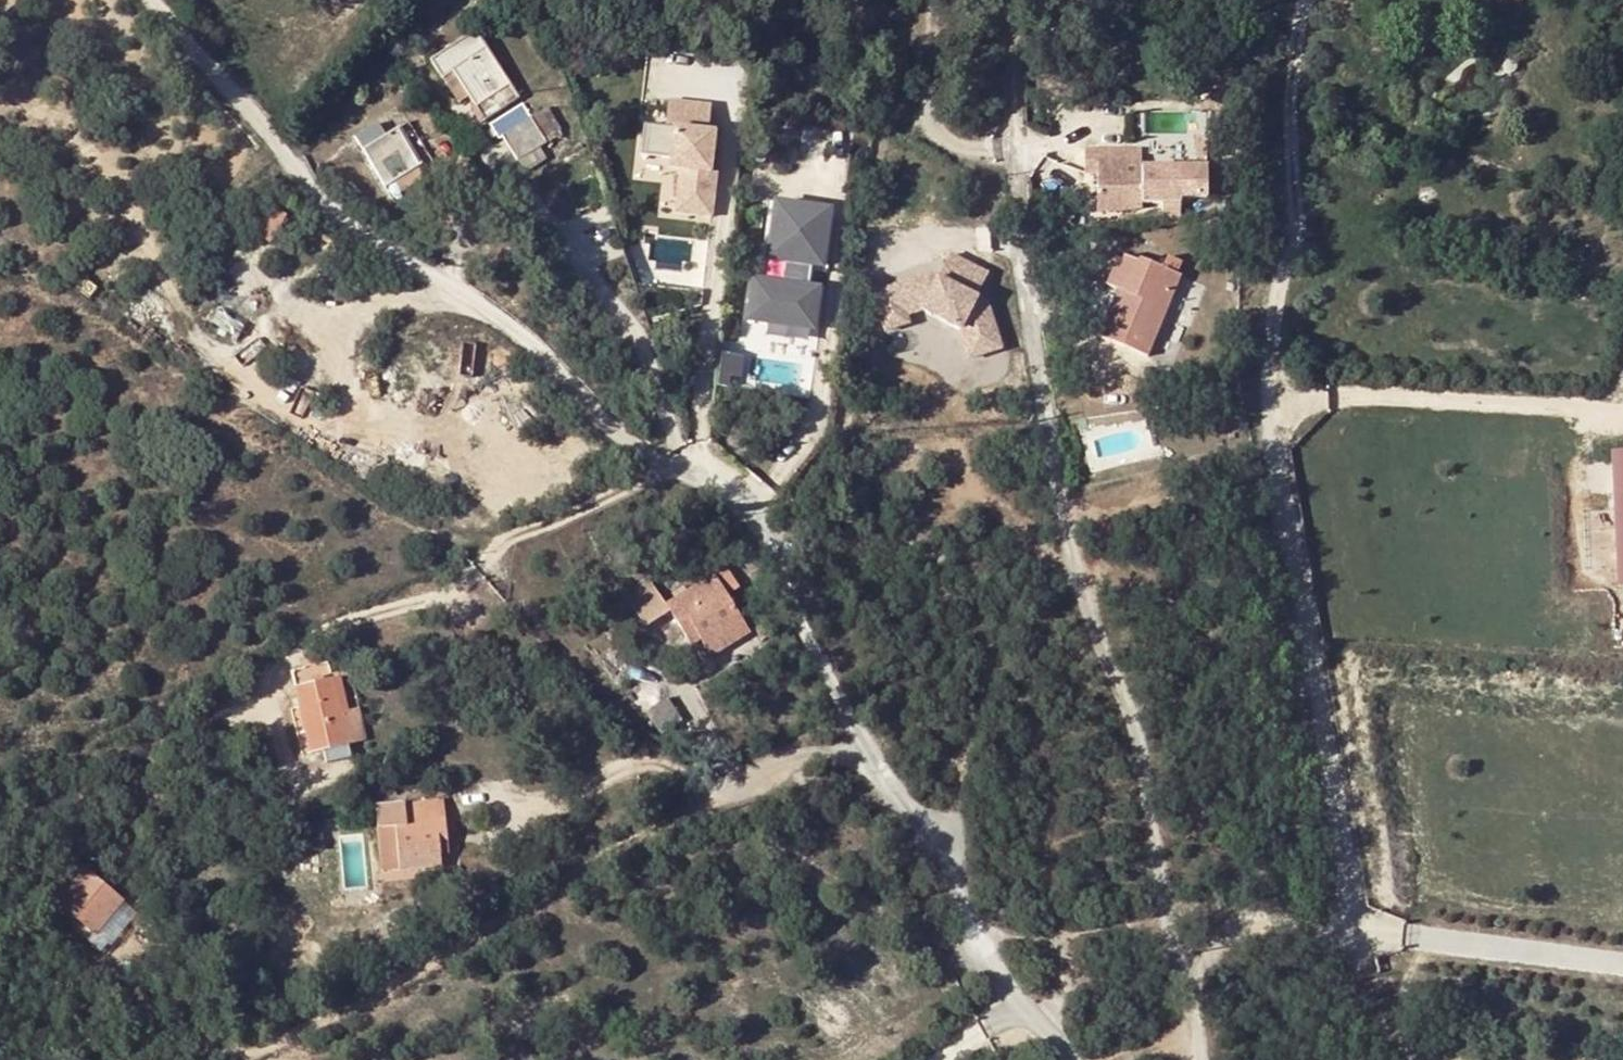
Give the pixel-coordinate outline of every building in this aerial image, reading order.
[(430,58),(441,73),(452,67),(483,47),(471,30),(430,58)] [(515,93),(483,47),(452,67),(469,91),(485,114),(515,93)] [(469,91),(452,67),(441,73),(458,100),(469,91)] [(644,126),(641,156),(671,159),(670,169),(680,171),(675,213),(712,217),(717,174),(710,173),(714,133),(708,133),(711,106),(669,101),(666,128),(644,126)] [(529,115),(543,143),(552,138),(538,110),(529,115)] [(543,143),(529,115),(502,129),(517,157),(543,143)] [(362,145),(383,182),(418,162),(395,126),(380,135),(374,125),(362,132),(368,141),(362,145)] [(368,141),(362,132),(354,137),(359,147),(362,145),(368,141)] [(1196,161),(1206,160),(1206,139),(1195,139),(1196,161)] [(1207,206),(1207,169),(1141,170),(1141,152),(1084,153),(1084,177),(1097,177),(1098,214),(1141,212),(1141,206),(1162,206),(1162,216),(1181,215),(1181,206),(1207,206)] [(822,266),(830,210),(775,203),(768,259),(787,262),(784,284),(754,279),(748,320),(814,329),(819,288),(806,286),(809,265),(822,266)] [(1232,237),(1241,237),(1242,210),(1233,211),(1232,237)] [(1181,221),(1181,215),(1162,216),(1163,225),(1181,221)] [(969,358),(1001,348),(986,304),(963,292),(975,268),(949,255),(938,279),(930,275),(896,286),(906,315),(921,310),(960,330),(969,358)] [(1120,260),(1113,258),(1105,282),(1117,287),(1123,290),(1116,308),(1123,311),(1120,319),(1106,312),(1097,333),(1147,354),(1179,275),(1181,264),(1164,259),(1161,266),(1137,257),(1136,260),(1122,255),(1120,260)] [(906,315),(896,286),(873,293),(885,331),(908,323),(906,315)] [(1123,290),(1117,287),(1106,312),(1120,319),(1123,311),(1116,308),(1123,290)] [(1622,583),(1622,446),(1610,446),(1618,584),(1622,583)] [(733,580),(726,569),(714,577),(721,589),(733,580)] [(710,573),(665,602),(650,579),(626,595),(645,624),(667,610),(690,645),(700,638),(712,655),(749,630),(721,589),(714,577),(710,573)] [(749,630),(759,641),(767,635),(760,623),(749,630)] [(338,676),(345,708),(354,706),(347,674),(338,676)] [(345,708),(338,676),(294,688),(307,751),(323,749),(325,758),(348,755),(337,710),(345,708)] [(663,732),(670,727),(682,717),(671,703),(667,695),(646,709),(663,732)] [(681,745),(695,735),(682,717),(670,727),(681,745)] [(378,871),(438,866),(437,853),(433,822),(444,820),(442,798),(374,803),(378,871)] [(437,853),(446,853),(444,820),(433,822),(437,853)] [(54,901),(93,934),(121,900),(82,868),(54,901)] [(577,1012),(580,1023),(590,1020),(588,1009),(577,1012)]
